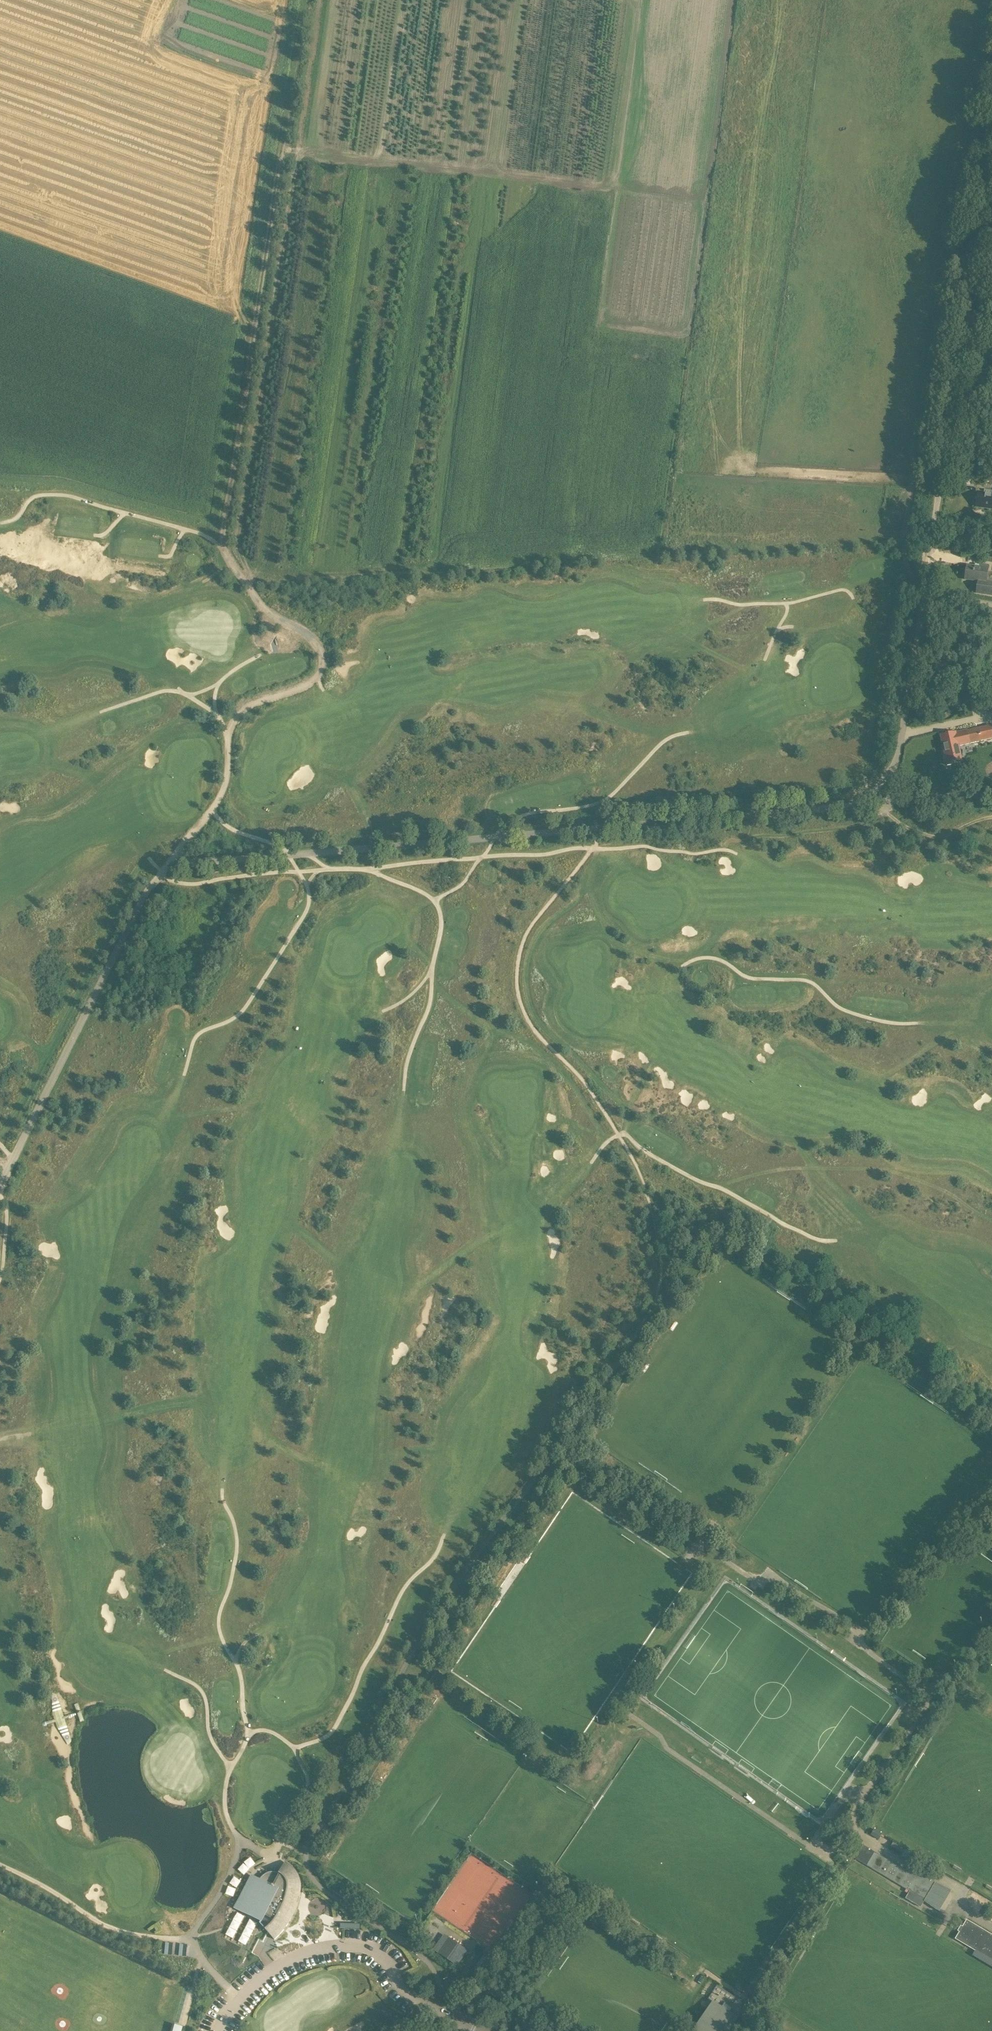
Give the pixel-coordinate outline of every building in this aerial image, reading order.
[(976,507),(991,509),(991,491),(984,490),(984,493),(978,493),(976,507)] [(989,566),(981,565),(980,568),(967,566),(965,580),(978,582),(976,593),(991,596),(991,582),(987,581),(989,566)] [(991,738),(991,729),(991,726),(955,735),(955,733),(941,737),(947,766),(962,762),(958,746),(981,741),(981,740),(991,738)] [(870,1836),(878,1840),(882,1833),(874,1828),(870,1836)] [(864,1845),(856,1859),(910,1891),(907,1896),(905,1898),(919,1907),(919,1906),(913,1902),(917,1896),(919,1897),(918,1897),(938,1911),(939,1911),(951,1891),(950,1891),(936,1883),(918,1872),(915,1876),(864,1845)] [(283,1866),(280,1873),(277,1872),(275,1872),(271,1872),(270,1872),(267,1873),(265,1874),(263,1876),(260,1879),(257,1882),(254,1886),(252,1889),(250,1892),(248,1895),(246,1899),(245,1903),(244,1907),(243,1912),(261,1922),(260,1924),(265,1930),(266,1930),(268,1932),(274,1939),(279,1934),(283,1931),(285,1927),(288,1923),(291,1918),(294,1913),(296,1907),(292,1905),(295,1897),(296,1894),(296,1891),(296,1888),(296,1885),(296,1882),(295,1880),(294,1877),(293,1876),(292,1873),(290,1872),(289,1871),(288,1870),(287,1868),(285,1867),(283,1866)] [(226,1906),(206,1942),(242,1961),(256,1935),(264,1939),(268,1932),(266,1930),(265,1930),(260,1924),(261,1922),(243,1912),(241,1915),(226,1906)] [(956,1939),(991,1961),(991,1935),(974,1924),(967,1920),(956,1939)] [(444,1936),(435,1949),(456,1964),(465,1951),(444,1936)] [(290,1937),(277,1942),(281,1952),(293,1946),(290,1937)] [(484,1956),(475,1968),(480,1971),(484,1965),(486,1966),(487,1967),(491,1961),(490,1960),(484,1956)] [(728,2030),(737,2018),(743,2009),(740,2007),(743,2003),(717,1985),(708,1999),(713,2002),(694,2030),(728,2030)]
